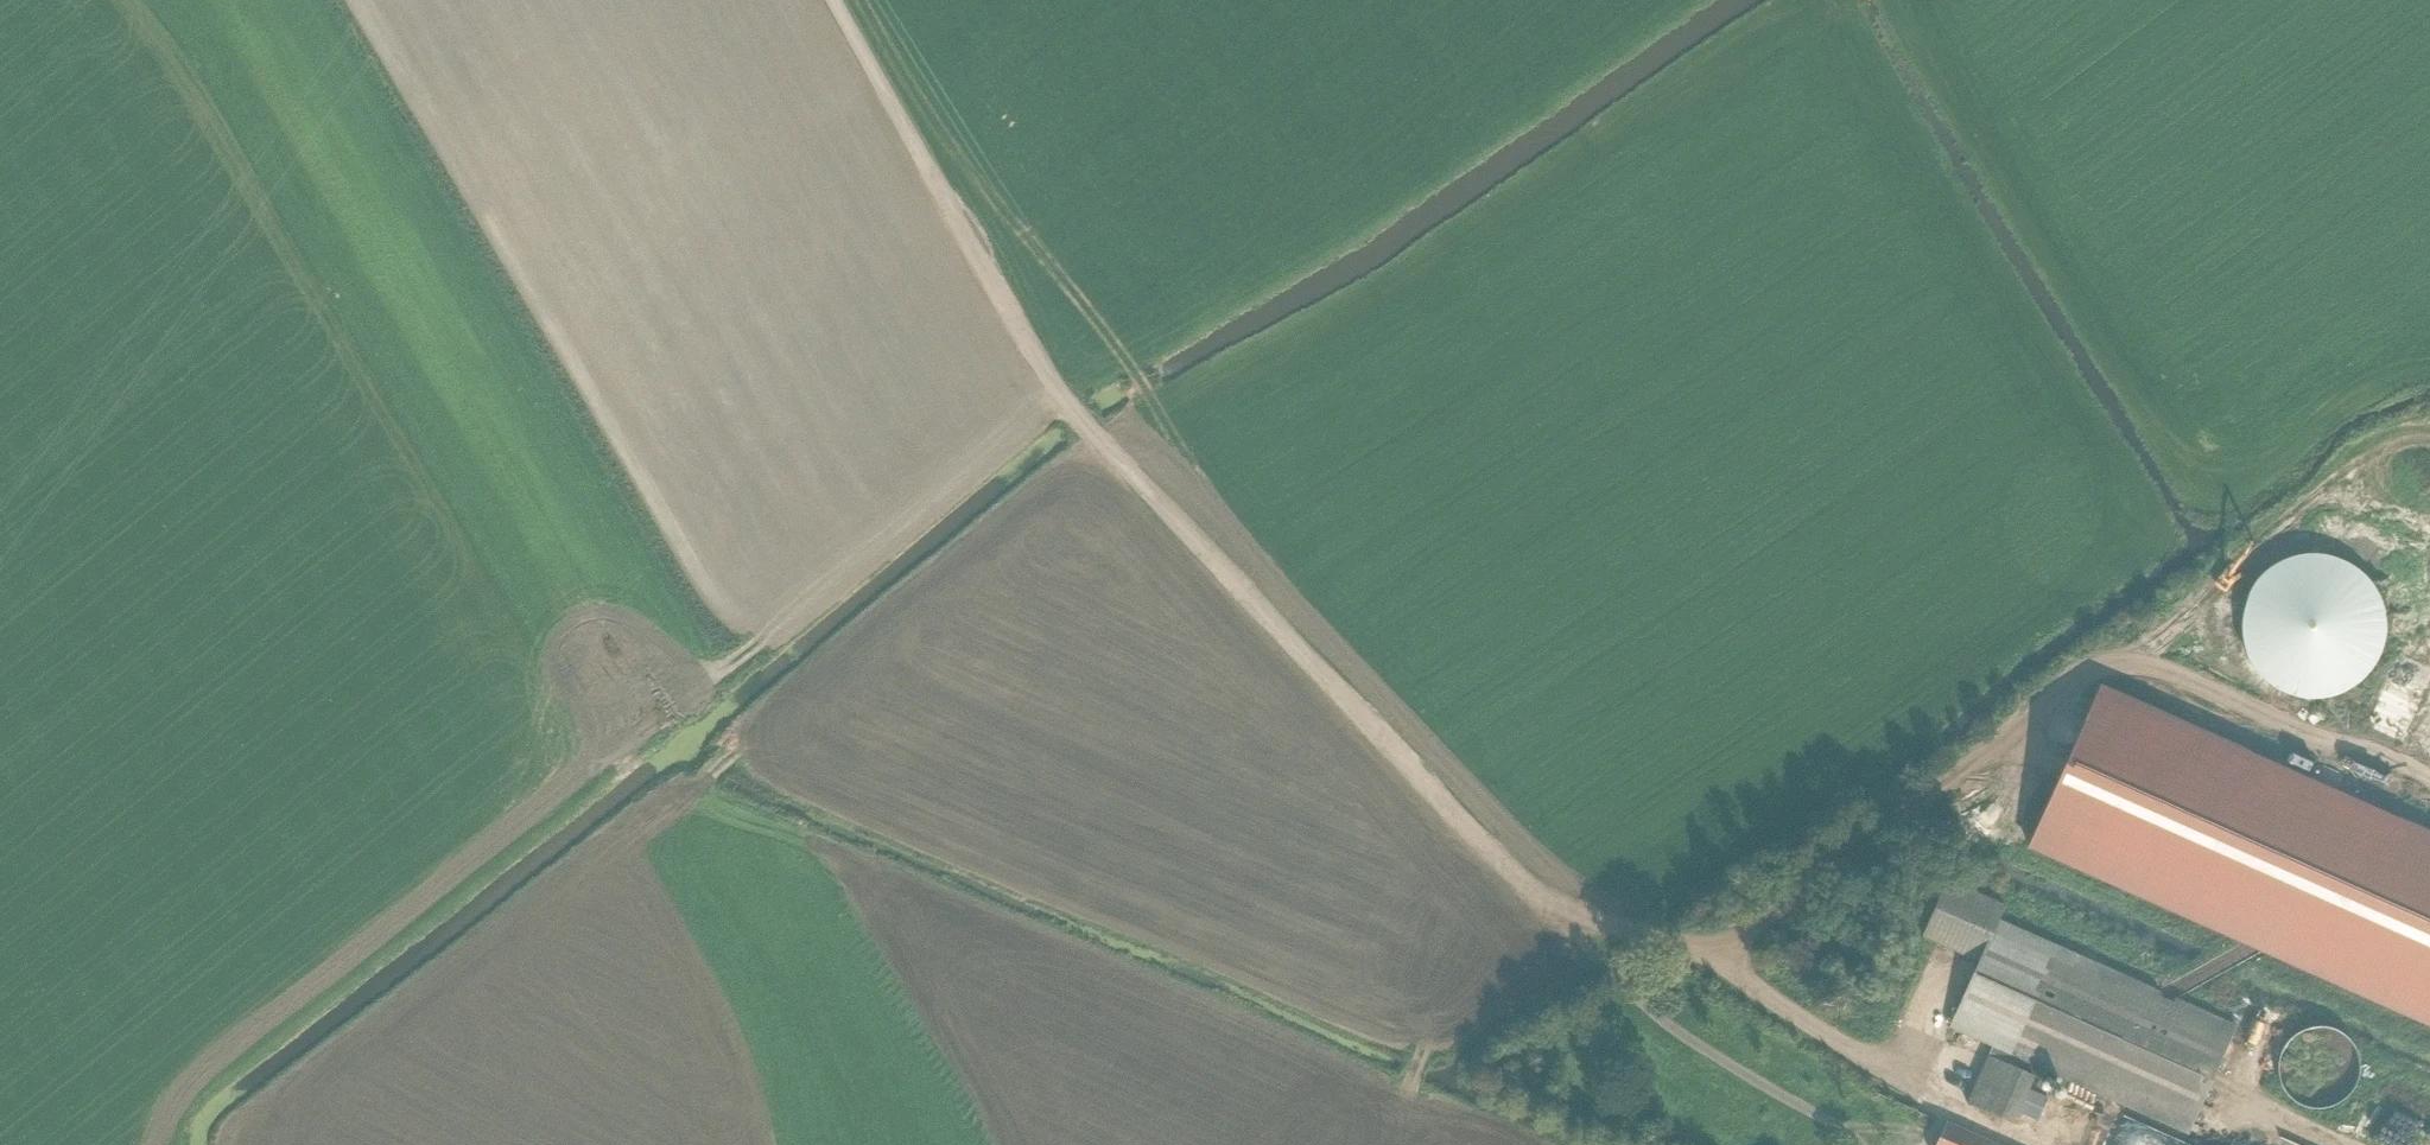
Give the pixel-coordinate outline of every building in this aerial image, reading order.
[(2352,687),(2356,684),(2361,680),(2365,677),(2368,673),(2371,670),(2374,666),(2376,662),(2377,660),(2379,656),(2381,652),(2383,647),(2384,643),(2385,638),(2385,633),(2386,631),(2386,626),(2386,622),(2385,617),(2385,612),(2383,608),(2382,603),(2381,599),(2378,593),(2375,588),(2373,585),(2368,579),(2365,576),(2362,572),(2358,569),(2354,567),(2348,563),(2344,561),(2340,559),(2333,557),(2328,556),(2324,555),(2319,554),(2315,554),(2310,554),(2305,555),(2301,556),(2296,557),(2289,559),(2283,562),(2279,564),(2275,566),(2271,569),(2267,572),(2264,575),(2260,578),(2258,582),(2255,586),(2252,590),(2250,594),(2248,598),(2246,603),(2245,607),(2244,609),(2243,614),(2243,616),(2243,621),(2242,626),(2242,628),(2243,633),(2244,640),(2245,644),(2246,649),(2248,653),(2250,657),(2253,663),(2256,667),(2258,671),(2263,676),(2267,680),(2270,683),(2274,685),(2278,688),(2284,691),(2289,693),(2295,695),(2300,696),(2304,697),(2311,698),(2316,698),(2321,697),(2328,696),(2332,695),(2337,694),(2343,691),(2348,689),(2352,687)] [(2370,706),(2411,721),(2429,669),(2388,654),(2370,706)] [(2100,690),(2030,846),(2429,1024),(2429,837),(2100,690)] [(1978,963),(1998,919),(2005,905),(1948,880),(1921,938),(1978,963)] [(1998,919),(1978,963),(1948,1029),(1991,1048),(1967,1103),(2013,1123),(2033,1077),(2032,1077),(2037,1066),(2186,1133),(2235,1025),(2058,946),(1998,919)] [(2339,1032),(2337,1031),(2333,1029),(2331,1029),(2328,1028),(2324,1027),(2319,1027),(2315,1027),(2312,1027),(2308,1028),(2306,1029),(2301,1031),(2296,1033),(2293,1036),(2291,1037),(2289,1039),(2286,1042),(2285,1044),(2283,1047),(2281,1050),(2280,1053),(2280,1055),(2279,1058),(2278,1060),(2278,1063),(2278,1067),(2278,1069),(2278,1072),(2278,1075),(2279,1077),(2280,1080),(2281,1082),(2282,1085),(2283,1087),(2284,1090),(2287,1094),(2291,1098),(2294,1100),(2299,1103),(2303,1105),(2307,1107),(2310,1107),(2312,1108),(2315,1108),(2318,1108),(2320,1108),(2323,1108),(2328,1107),(2332,1106),(2335,1105),(2337,1104),(2339,1102),(2342,1101),(2345,1098),(2347,1097),(2349,1095),(2352,1091),(2353,1088),(2355,1086),(2356,1082),(2357,1080),(2358,1077),(2358,1075),(2359,1072),(2359,1068),(2359,1065),(2359,1063),(2358,1060),(2358,1057),(2357,1055),(2356,1052),(2355,1049),(2353,1045),(2351,1043),(2349,1041),(2347,1038),(2345,1036),(2341,1034),(2339,1032)] [(1947,1121),(1936,1144),(1999,1144),(1947,1121)]
